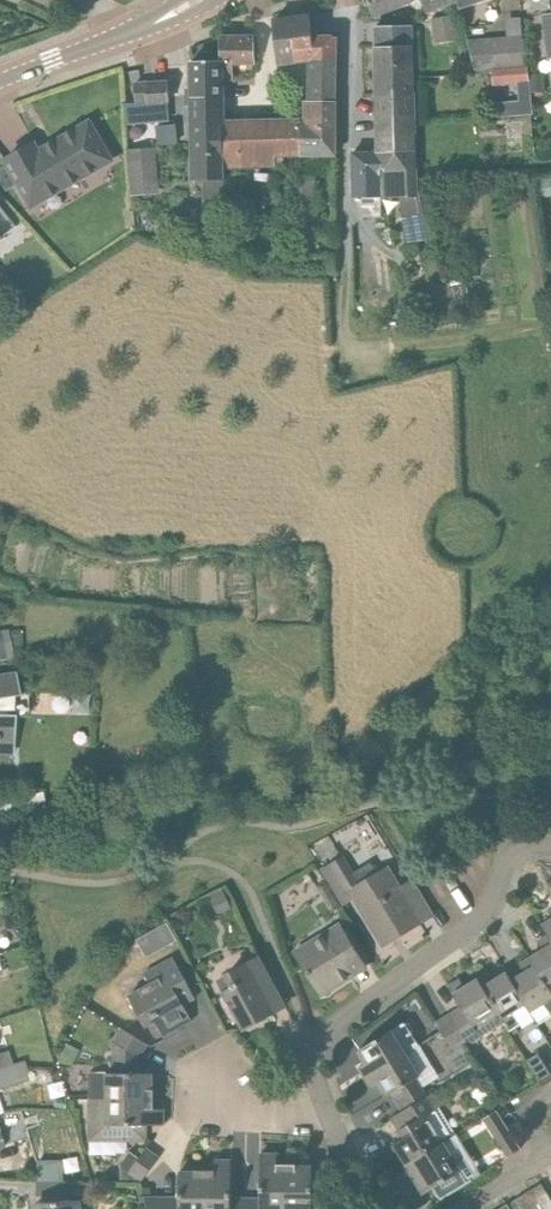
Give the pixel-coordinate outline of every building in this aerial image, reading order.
[(456,0),(368,0),(376,18),(412,4),(417,17),(428,15),(457,2),(456,0)] [(457,2),(460,9),(472,4),(471,0),(456,0),(457,2)] [(542,15),(548,59),(550,59),(550,13),(542,15)] [(458,30),(456,14),(432,18),(435,34),(458,30)] [(299,38),(311,37),(311,15),(274,20),(279,63),(298,60),(297,38),(299,38)] [(414,44),(413,26),(401,26),(377,27),(378,45),(414,44)] [(477,70),(496,68),(528,64),(523,36),(469,40),(477,70)] [(232,81),(232,60),(254,60),(254,37),(220,37),(221,61),(223,61),(223,81),(232,81)] [(299,38),(298,60),(307,60),(336,58),(336,37),(311,37),(299,38)] [(379,95),(415,94),(414,44),(378,45),(379,95)] [(336,58),(307,60),(308,101),(335,101),(336,58)] [(191,101),(222,100),(223,81),(223,61),(221,61),(191,61),(191,86),(191,101)] [(494,84),(519,81),(530,80),(529,74),(529,64),(496,69),(493,69),(493,71),(494,84)] [(544,73),(529,74),(530,80),(530,81),(531,93),(546,92),(544,73)] [(137,102),(169,101),(168,82),(148,83),(134,84),(137,102)] [(380,116),(416,115),(415,94),(379,95),(380,116)] [(191,120),(222,119),(222,100),(191,101),(191,120)] [(125,103),(126,123),(169,120),(169,101),(135,102),(125,103)] [(299,152),(311,152),(335,153),(335,101),(308,101),(304,101),(304,120),(298,120),(298,123),(299,152)] [(506,116),(505,106),(493,106),(493,116),(506,116)] [(380,131),(417,130),(416,115),(380,116),(380,131)] [(222,164),(222,119),(191,120),(191,180),(204,181),(222,181),(222,164)] [(280,153),(299,152),(298,123),(298,120),(222,119),(222,164),(280,164),(280,153)] [(90,122),(62,139),(83,176),(111,160),(90,122)] [(381,152),(417,151),(417,130),(380,131),(381,152)] [(5,160),(32,206),(83,176),(62,139),(39,152),(34,143),(5,160)] [(157,147),(137,149),(128,150),(130,183),(159,182),(157,147)] [(381,197),(399,197),(404,217),(423,213),(419,196),(417,151),(381,152),(381,197)] [(354,197),(381,197),(381,152),(353,153),(354,197)] [(302,176),(302,210),(316,210),(316,177),(302,176)] [(204,181),(204,183),(204,204),(223,203),(222,181),(204,181)] [(20,230),(0,204),(0,245),(20,230)] [(431,299),(436,317),(453,313),(448,294),(431,299)] [(8,629),(0,631),(0,659),(13,657),(10,640),(8,631),(8,629)] [(10,640),(22,640),(21,630),(8,631),(10,640)] [(14,713),(12,713),(12,694),(19,693),(16,671),(0,674),(0,738),(14,739),(14,713)] [(411,881),(403,886),(390,863),(359,883),(345,854),(322,868),(344,907),(355,900),(383,945),(432,915),(411,881)] [(340,906),(327,884),(319,889),(332,911),(340,906)] [(233,908),(224,888),(208,895),(210,899),(218,915),(233,908)] [(542,925),(548,935),(550,939),(550,919),(542,925)] [(146,957),(177,941),(168,923),(137,940),(146,957)] [(361,958),(348,938),(339,924),(293,950),(308,973),(321,994),(352,975),(346,967),(361,958)] [(548,935),(538,941),(543,949),(531,957),(550,989),(550,939),(548,935)] [(279,993),(267,972),(259,956),(226,974),(233,985),(222,991),(243,1029),(272,1013),(265,1000),(279,993)] [(182,1003),(194,996),(173,957),(144,972),(149,982),(128,995),(144,1023),(153,1019),(165,1040),(178,1032),(176,1029),(192,1020),(182,1003)] [(531,957),(519,964),(524,972),(512,979),(507,971),(506,972),(526,1005),(531,1013),(545,1004),(550,1014),(550,989),(531,957)] [(526,1005),(506,972),(494,980),(489,972),(478,978),(505,1024),(509,1031),(520,1024),(513,1013),(526,1005)] [(482,1038),(505,1024),(478,978),(465,986),(460,978),(448,986),(461,1006),(450,1013),(468,1046),(482,1038)] [(435,1021),(455,1053),(468,1046),(450,1013),(435,1021)] [(405,1051),(406,1054),(419,1046),(405,1022),(358,1050),(366,1063),(359,1067),(364,1076),(405,1051)] [(126,1050),(126,1066),(140,1065),(140,1058),(148,1044),(121,1028),(112,1042),(126,1050)] [(26,1065),(24,1060),(13,1064),(8,1050),(0,1053),(0,1071),(26,1065)] [(419,1075),(406,1054),(405,1051),(364,1076),(371,1087),(378,1083),(386,1096),(391,1093),(402,1111),(426,1096),(415,1077),(419,1075)] [(550,1072),(538,1052),(527,1059),(539,1079),(550,1072)] [(30,1079),(26,1065),(0,1071),(0,1089),(30,1079)] [(140,1073),(140,1065),(126,1066),(125,1073),(90,1073),(90,1101),(152,1101),(152,1073),(140,1073)] [(487,1081),(479,1067),(465,1075),(473,1089),(487,1081)] [(52,1080),(61,1077),(59,1071),(50,1074),(52,1080)] [(443,1141),(442,1139),(455,1131),(441,1106),(447,1102),(439,1088),(426,1096),(402,1111),(392,1117),(404,1137),(394,1144),(405,1161),(443,1141)] [(55,1106),(66,1108),(68,1099),(58,1097),(55,1106)] [(152,1125),(152,1101),(90,1101),(89,1140),(140,1140),(140,1124),(152,1125)] [(507,1157),(521,1148),(497,1109),(482,1118),(507,1157)] [(443,1141),(405,1161),(424,1194),(433,1188),(440,1198),(437,1200),(438,1202),(471,1180),(470,1179),(467,1181),(461,1171),(443,1141)] [(121,1182),(137,1181),(140,1183),(145,1176),(159,1157),(147,1148),(132,1167),(128,1172),(121,1167),(121,1182)] [(286,1165),(261,1165),(260,1199),(246,1198),(246,1208),(286,1208),(286,1165)] [(328,1192),(312,1192),(312,1165),(286,1165),(286,1208),(327,1208),(328,1192)] [(204,1171),(180,1171),(179,1197),(144,1197),(147,1208),(204,1208),(204,1171)] [(231,1198),(231,1171),(204,1171),(204,1208),(246,1208),(246,1198),(231,1198)] [(37,1196),(61,1196),(62,1181),(37,1183),(37,1196)] [(542,1183),(529,1191),(540,1208),(550,1208),(550,1199),(542,1183)] [(529,1191),(515,1199),(522,1208),(540,1208),(529,1191)] [(81,1199),(33,1203),(34,1208),(82,1208),(81,1199)] [(510,1208),(522,1208),(515,1199),(507,1204),(510,1208)]
